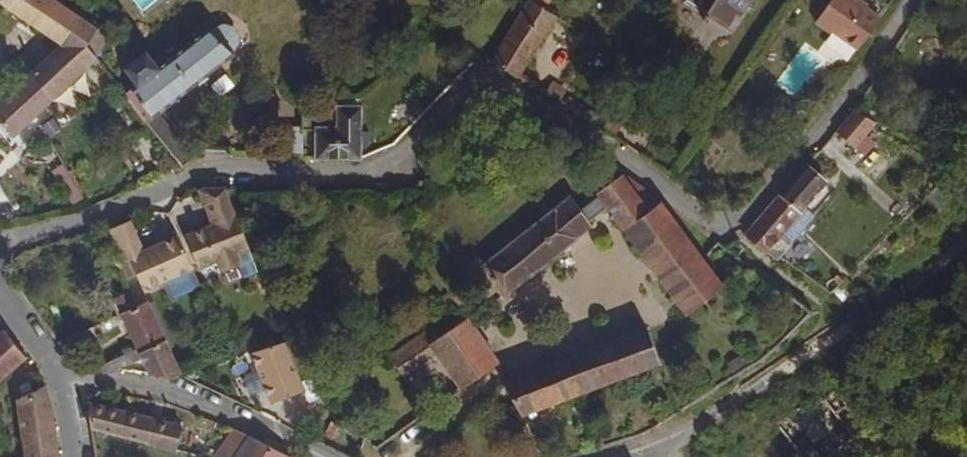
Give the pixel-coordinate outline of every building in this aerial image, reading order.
[(53,0),(0,0),(0,2),(58,45),(83,21),(53,0)] [(556,21),(542,12),(537,9),(538,5),(541,3),(541,0),(528,0),(524,4),(489,64),(519,81),(556,21)] [(549,0),(541,0),(541,3),(538,5),(537,9),(542,12),(549,0)] [(752,0),(667,0),(733,36),(752,0)] [(882,21),(849,0),(836,0),(818,27),(860,54),(882,21)] [(103,69),(98,60),(86,47),(97,32),(83,21),(58,45),(28,74),(54,102),(91,69),(95,75),(103,69)] [(159,117),(223,66),(233,59),(229,54),(236,46),(237,43),(236,38),(235,35),(233,33),(227,31),(222,31),(215,35),(211,31),(159,70),(147,56),(125,73),(136,87),(125,96),(128,100),(137,111),(182,170),(194,161),(159,117)] [(98,60),(110,41),(97,32),(86,47),(98,60)] [(54,102),(28,74),(0,101),(0,122),(16,138),(54,102)] [(124,95),(117,85),(114,88),(116,93),(120,97),(124,95)] [(137,111),(128,100),(119,109),(127,119),(137,111)] [(360,160),(359,109),(337,110),(338,129),(302,129),(303,134),(315,134),(316,160),(360,160)] [(338,129),(337,110),(301,110),(302,129),(338,129)] [(853,136),(866,121),(852,113),(839,128),(853,136)] [(303,160),(303,134),(302,129),(269,130),(269,158),(303,160)] [(780,237),(825,184),(806,167),(748,236),(762,252),(774,261),(788,246),(780,237)] [(723,288),(659,200),(621,174),(596,194),(607,210),(687,314),(723,288)] [(240,255),(210,189),(204,189),(199,191),(214,230),(207,233),(206,230),(185,238),(197,271),(216,264),(220,275),(240,268),(236,257),(240,255)] [(248,252),(225,189),(210,189),(240,255),(248,252)] [(487,304),(607,210),(596,194),(576,209),(566,197),(479,266),(485,275),(472,285),(487,304)] [(191,271),(177,239),(128,260),(140,286),(148,289),(191,271)] [(134,309),(130,299),(117,304),(122,315),(134,309)] [(163,337),(146,303),(134,309),(122,315),(120,315),(136,350),(163,337)] [(520,418),(656,365),(651,348),(685,335),(677,316),(507,381),(500,386),(520,418)] [(458,392),(497,365),(494,359),(466,319),(427,346),(458,392)] [(24,357),(1,328),(0,329),(0,379),(24,357)] [(180,375),(163,337),(136,350),(140,359),(150,377),(167,381),(172,380),(180,375)] [(249,356),(271,408),(307,394),(286,341),(249,356)] [(113,370),(140,359),(136,350),(104,364),(95,367),(113,370)] [(104,364),(101,358),(94,362),(95,367),(104,364)] [(51,407),(45,388),(18,396),(20,408),(16,410),(22,447),(23,456),(60,456),(57,440),(51,407)] [(813,421),(811,416),(825,409),(817,397),(780,421),(803,456),(810,452),(814,456),(832,456),(851,442),(845,435),(833,446),(813,421)] [(170,455),(175,431),(88,406),(91,433),(170,455)] [(245,445),(249,437),(236,431),(219,456),(236,456),(245,445)] [(249,437),(245,445),(236,456),(283,456),(249,437)] [(22,447),(13,456),(23,456),(22,447)]
